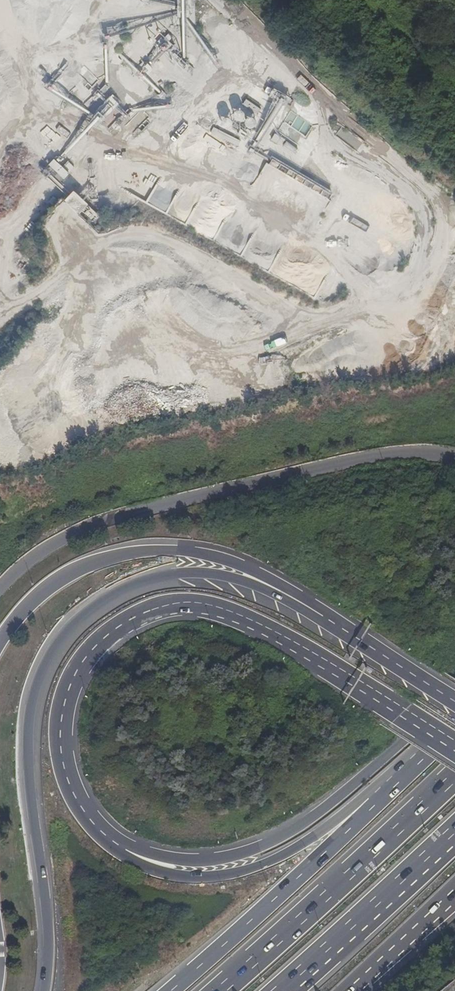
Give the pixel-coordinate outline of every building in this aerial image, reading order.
[(56,158),(50,164),(65,177),(71,171),(56,158)]
